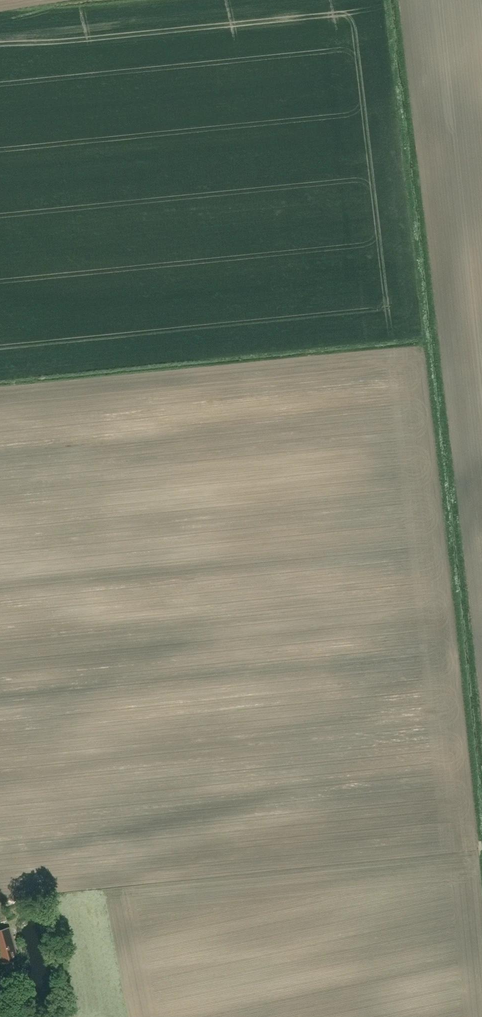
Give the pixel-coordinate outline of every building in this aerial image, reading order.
[(0,935),(0,961),(1,966),(20,962),(13,932),(0,935)]
